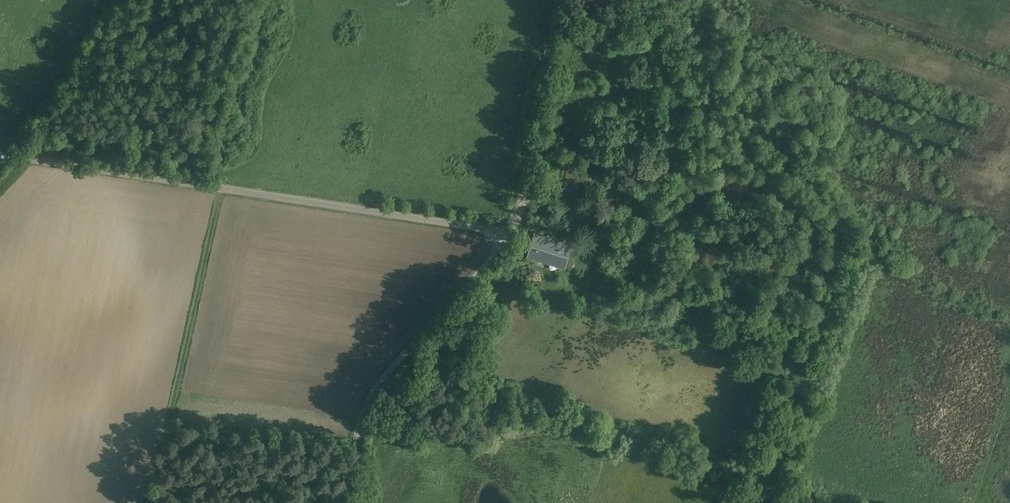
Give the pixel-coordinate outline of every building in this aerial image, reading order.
[(618,174),(615,179),(623,184),(626,180),(618,174)] [(618,193),(623,186),(614,178),(609,185),(618,193)] [(571,243),(535,232),(528,255),(565,266),(568,253),(571,243)] [(575,256),(568,253),(565,266),(572,268),(575,256)]
